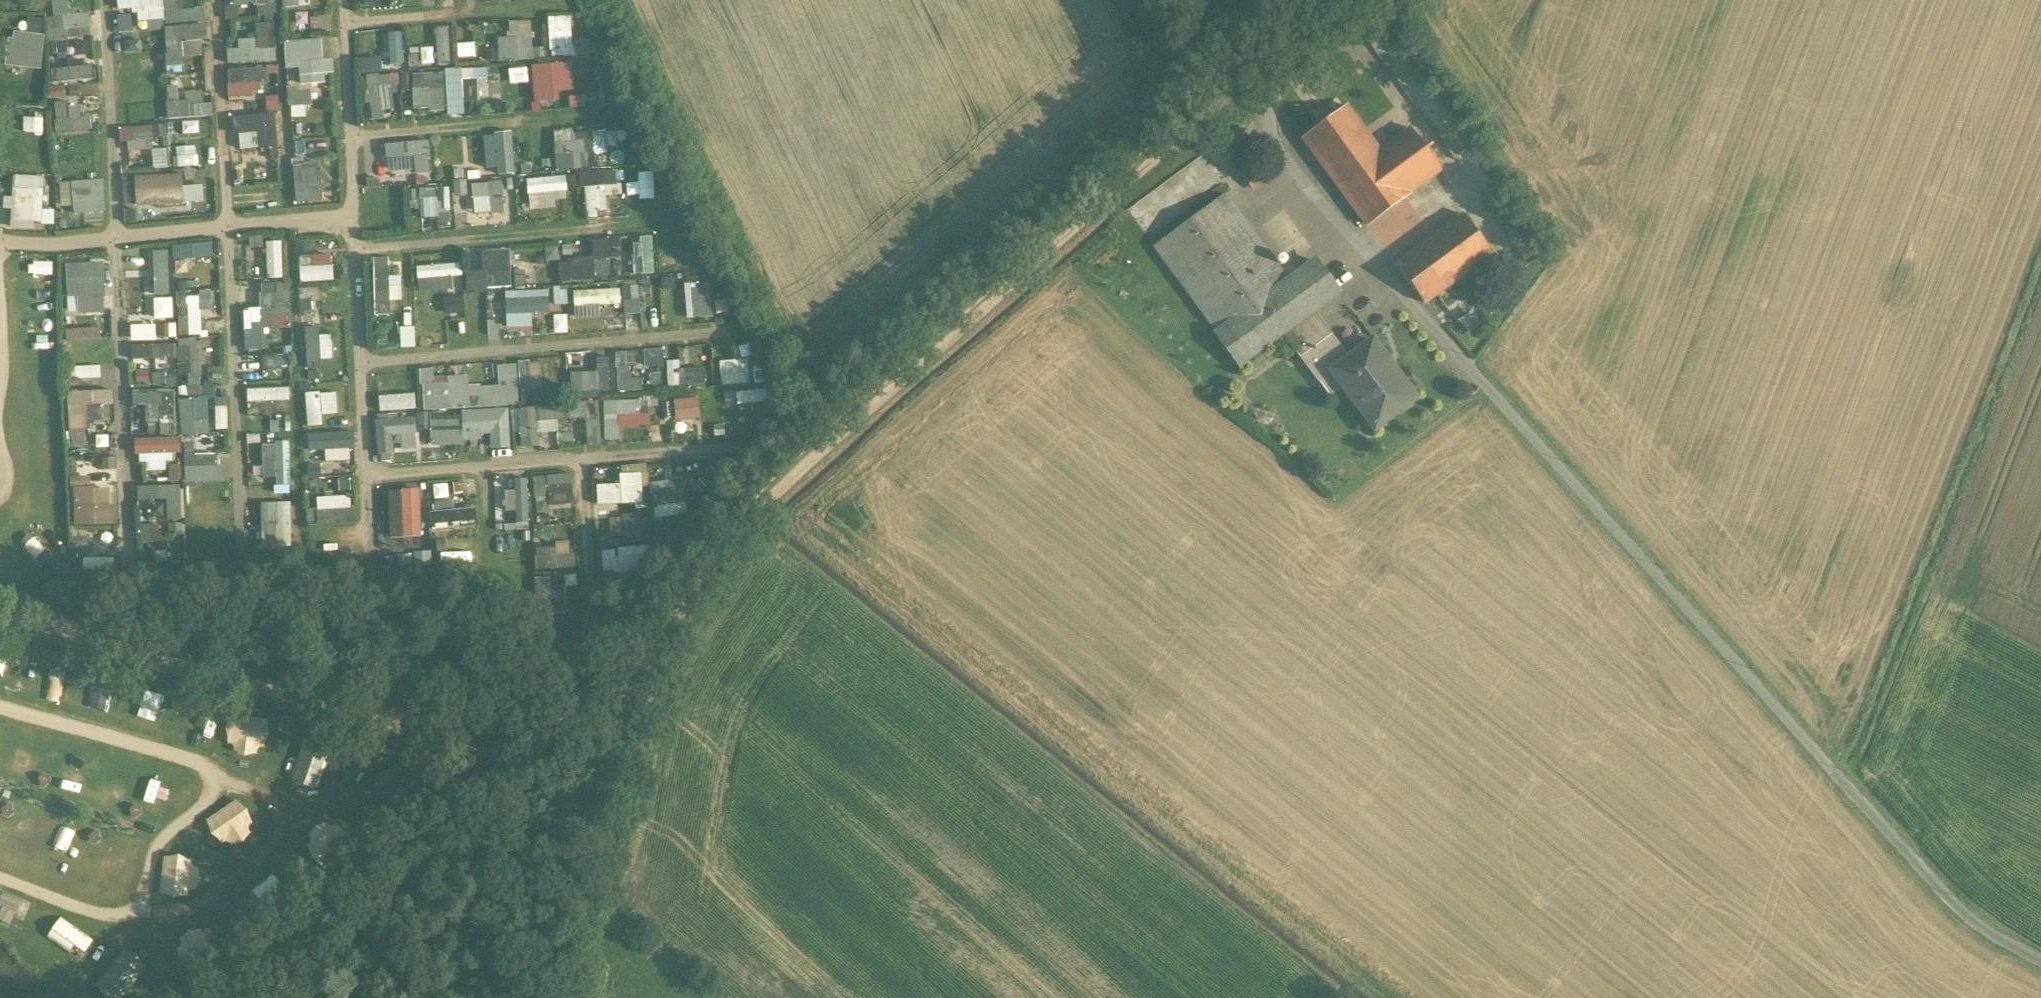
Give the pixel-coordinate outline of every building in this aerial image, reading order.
[(49,39),(92,36),(90,11),(70,12),(69,0),(53,0),(53,15),(48,15),(49,39)] [(208,39),(205,5),(195,6),(195,0),(117,0),(118,11),(119,28),(150,25),(164,24),(168,73),(185,71),(183,41),(208,39)] [(234,3),(258,2),(258,13),(275,12),(274,0),(233,0),(234,3)] [(574,52),(572,15),(549,16),(550,53),(574,52)] [(533,19),(510,20),(511,36),(497,37),(498,60),(535,58),(533,19)] [(451,61),(450,25),(436,26),(437,61),(451,61)] [(11,29),(6,63),(41,68),(45,34),(11,29)] [(278,60),(277,45),(260,46),(260,36),(240,37),(241,47),(229,47),(230,62),(278,60)] [(300,67),(301,83),(332,81),(331,57),(324,57),(323,37),(285,39),(287,68),(300,67)] [(388,44),(371,44),(372,68),(406,67),(405,37),(388,37),(388,44)] [(55,80),(91,79),(90,57),(68,58),(69,67),(54,68),(55,80)] [(534,101),(560,99),(559,90),(575,89),(573,61),(531,64),(534,101)] [(485,100),(483,67),(413,70),(415,104),(430,104),(430,113),(466,111),(465,100),(485,100)] [(273,68),(254,69),(255,91),(275,90),(273,68)] [(370,115),(394,114),(393,88),(398,88),(397,72),(368,74),(370,115)] [(168,117),(213,116),(213,102),(203,102),(203,89),(182,90),(182,83),(167,84),(168,117)] [(313,103),(312,86),(288,87),(289,105),(313,103)] [(55,100),(57,132),(93,129),(92,114),(82,115),(81,105),(69,106),(68,99),(55,100)] [(1388,137),(1376,146),(1347,106),(1303,138),(1367,225),(1411,193),(1410,192),(1440,169),(1410,128),(1392,141),(1388,137)] [(279,147),(278,113),(236,115),(238,149),(279,147)] [(153,148),(155,167),(170,166),(169,144),(167,144),(166,124),(122,126),(124,149),(153,148)] [(561,166),(607,163),(606,144),(621,143),(620,127),(559,131),(561,166)] [(320,160),(294,161),(296,201),(322,200),(320,160)] [(586,213),(608,212),(608,196),(624,196),(623,168),(583,171),(586,213)] [(136,205),(185,203),(183,172),(135,175),(136,205)] [(557,205),(575,205),(574,175),(557,175),(557,205)] [(74,213),(106,211),(104,178),(60,180),(62,206),(73,205),(74,213)] [(451,222),(449,186),(422,187),(423,215),(439,215),(439,222),(451,222)] [(1288,280),(1225,195),(1155,247),(1240,364),(1282,333),(1314,310),(1337,293),(1313,261),(1288,280)] [(1463,214),(1395,264),(1424,303),(1491,253),(1463,214)] [(655,272),(653,235),(635,236),(637,273),(655,272)] [(560,260),(561,279),(622,276),(620,236),(592,237),(593,255),(573,256),(573,243),(548,244),(549,260),(560,260)] [(173,244),(173,258),(214,256),(213,242),(173,244)] [(125,263),(137,263),(137,269),(171,268),(170,246),(124,248),(125,263)] [(467,270),(468,289),(513,287),(511,248),(483,249),(483,269),(467,270)] [(66,262),(67,311),(106,310),(105,261),(66,262)] [(712,280),(684,282),(687,318),(714,316),(712,280)] [(261,307),(246,307),(246,349),(265,349),(265,326),(291,326),(291,282),(261,282),(261,307)] [(299,288),(305,379),(338,377),(337,362),(318,363),(313,298),(344,295),(343,285),(299,288)] [(180,332),(203,330),(201,304),(188,305),(187,292),(131,295),(132,323),(158,321),(158,310),(179,308),(180,332)] [(395,348),(392,299),(377,300),(380,349),(395,348)] [(1314,310),(1282,333),(1300,357),(1331,334),(1314,310)] [(105,337),(104,326),(71,327),(72,339),(105,337)] [(1349,358),(1331,334),(1300,357),(1318,381),(1332,371),(1345,388),(1350,385),(1364,403),(1359,407),(1374,428),(1415,398),(1372,341),(1349,358)] [(179,393),(200,393),(201,338),(180,338),(179,393)] [(132,344),(133,361),(176,360),(175,343),(132,344)] [(664,346),(645,348),(647,366),(665,364),(664,346)] [(290,371),(289,354),(263,355),(264,372),(290,371)] [(611,392),(609,357),(597,357),(598,370),(572,372),(573,394),(611,392)] [(749,358),(720,359),(721,384),(750,382),(749,358)] [(517,362),(522,391),(544,388),(540,359),(517,362)] [(705,366),(681,367),(681,359),(667,359),(668,386),(706,384),(705,366)] [(423,409),(519,405),(517,363),(498,363),(499,383),(469,385),(469,373),(435,374),(434,366),(421,367),(423,409)] [(74,379),(102,378),(101,364),(73,365),(74,379)] [(618,365),(619,390),(643,389),(643,376),(632,377),(631,365),(618,365)] [(151,366),(136,367),(136,381),(152,380),(151,366)] [(153,383),(177,383),(177,372),(153,372),(153,383)] [(287,410),(286,380),(252,382),(253,397),(272,396),(273,411),(287,410)] [(147,420),(161,421),(160,432),(176,432),(177,389),(134,388),(134,405),(147,405),(147,420)] [(86,404),(114,403),(113,389),(68,391),(71,456),(88,455),(86,404)] [(183,435),(212,431),(206,395),(178,400),(183,435)] [(645,399),(604,399),(604,439),(619,439),(619,423),(645,424),(645,399)] [(601,445),(599,403),(518,406),(519,447),(540,446),(540,432),(559,432),(558,418),(587,417),(588,446),(601,445)] [(511,447),(510,408),(417,410),(418,429),(431,428),(432,442),(491,440),(491,448),(511,447)] [(419,449),(416,415),(398,417),(398,412),(375,414),(378,452),(419,449)] [(316,432),(316,447),(350,448),(351,432),(316,432)] [(181,437),(135,437),(135,452),(181,451),(181,437)] [(184,453),(186,481),(222,479),(221,451),(184,453)] [(598,504),(647,502),(646,464),(620,465),(621,482),(597,483),(598,504)] [(535,507),(576,505),(574,474),(534,476),(535,507)] [(92,486),(91,475),(72,475),(74,525),(115,523),(113,485),(92,486)] [(686,478),(653,480),(655,516),(688,513),(686,478)] [(182,483),(138,485),(139,498),(151,497),(153,518),(184,516),(182,483)] [(353,494),(317,495),(318,523),(354,521),(353,494)] [(646,510),(621,513),(625,541),(649,538),(646,510)] [(154,537),(168,538),(169,524),(155,523),(154,537)] [(535,524),(535,538),(554,538),(554,524),(535,524)] [(433,551),(415,551),(415,568),(455,568),(455,525),(433,525),(433,551)] [(404,538),(403,527),(379,528),(380,539),(404,538)] [(602,547),(604,572),(650,569),(649,545),(602,547)] [(552,552),(552,546),(536,546),(535,567),(576,568),(576,552),(552,552)] [(83,570),(114,568),(113,556),(82,557),(83,570)] [(552,584),(551,575),(534,576),(536,613),(567,612),(566,584),(552,584)]
